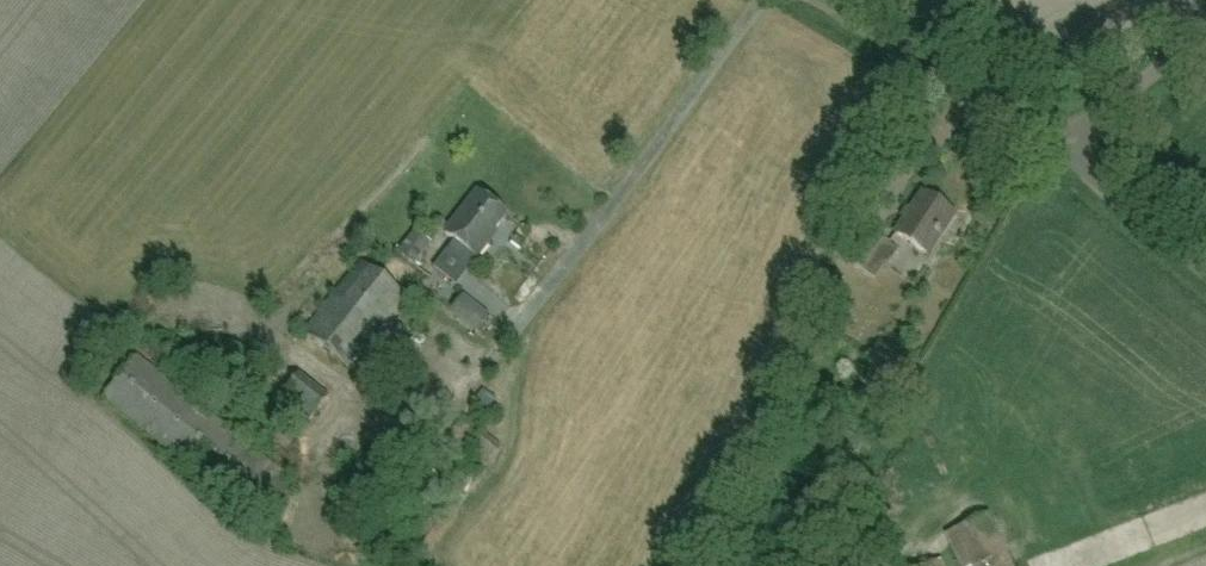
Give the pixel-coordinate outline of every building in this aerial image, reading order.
[(505,214),(475,191),(443,233),(453,240),(443,253),(462,267),(472,255),(476,258),(490,239),(487,237),(505,214)] [(927,258),(954,217),(922,195),(895,236),(927,258)] [(860,272),(882,240),(858,224),(837,256),(860,272)] [(411,265),(429,242),(414,230),(396,253),(411,265)] [(352,371),(407,300),(361,264),(305,334),(352,371)] [(264,527),(299,485),(137,356),(103,398),(264,527)] [(311,421),(329,398),(299,375),(281,397),(311,421)]
